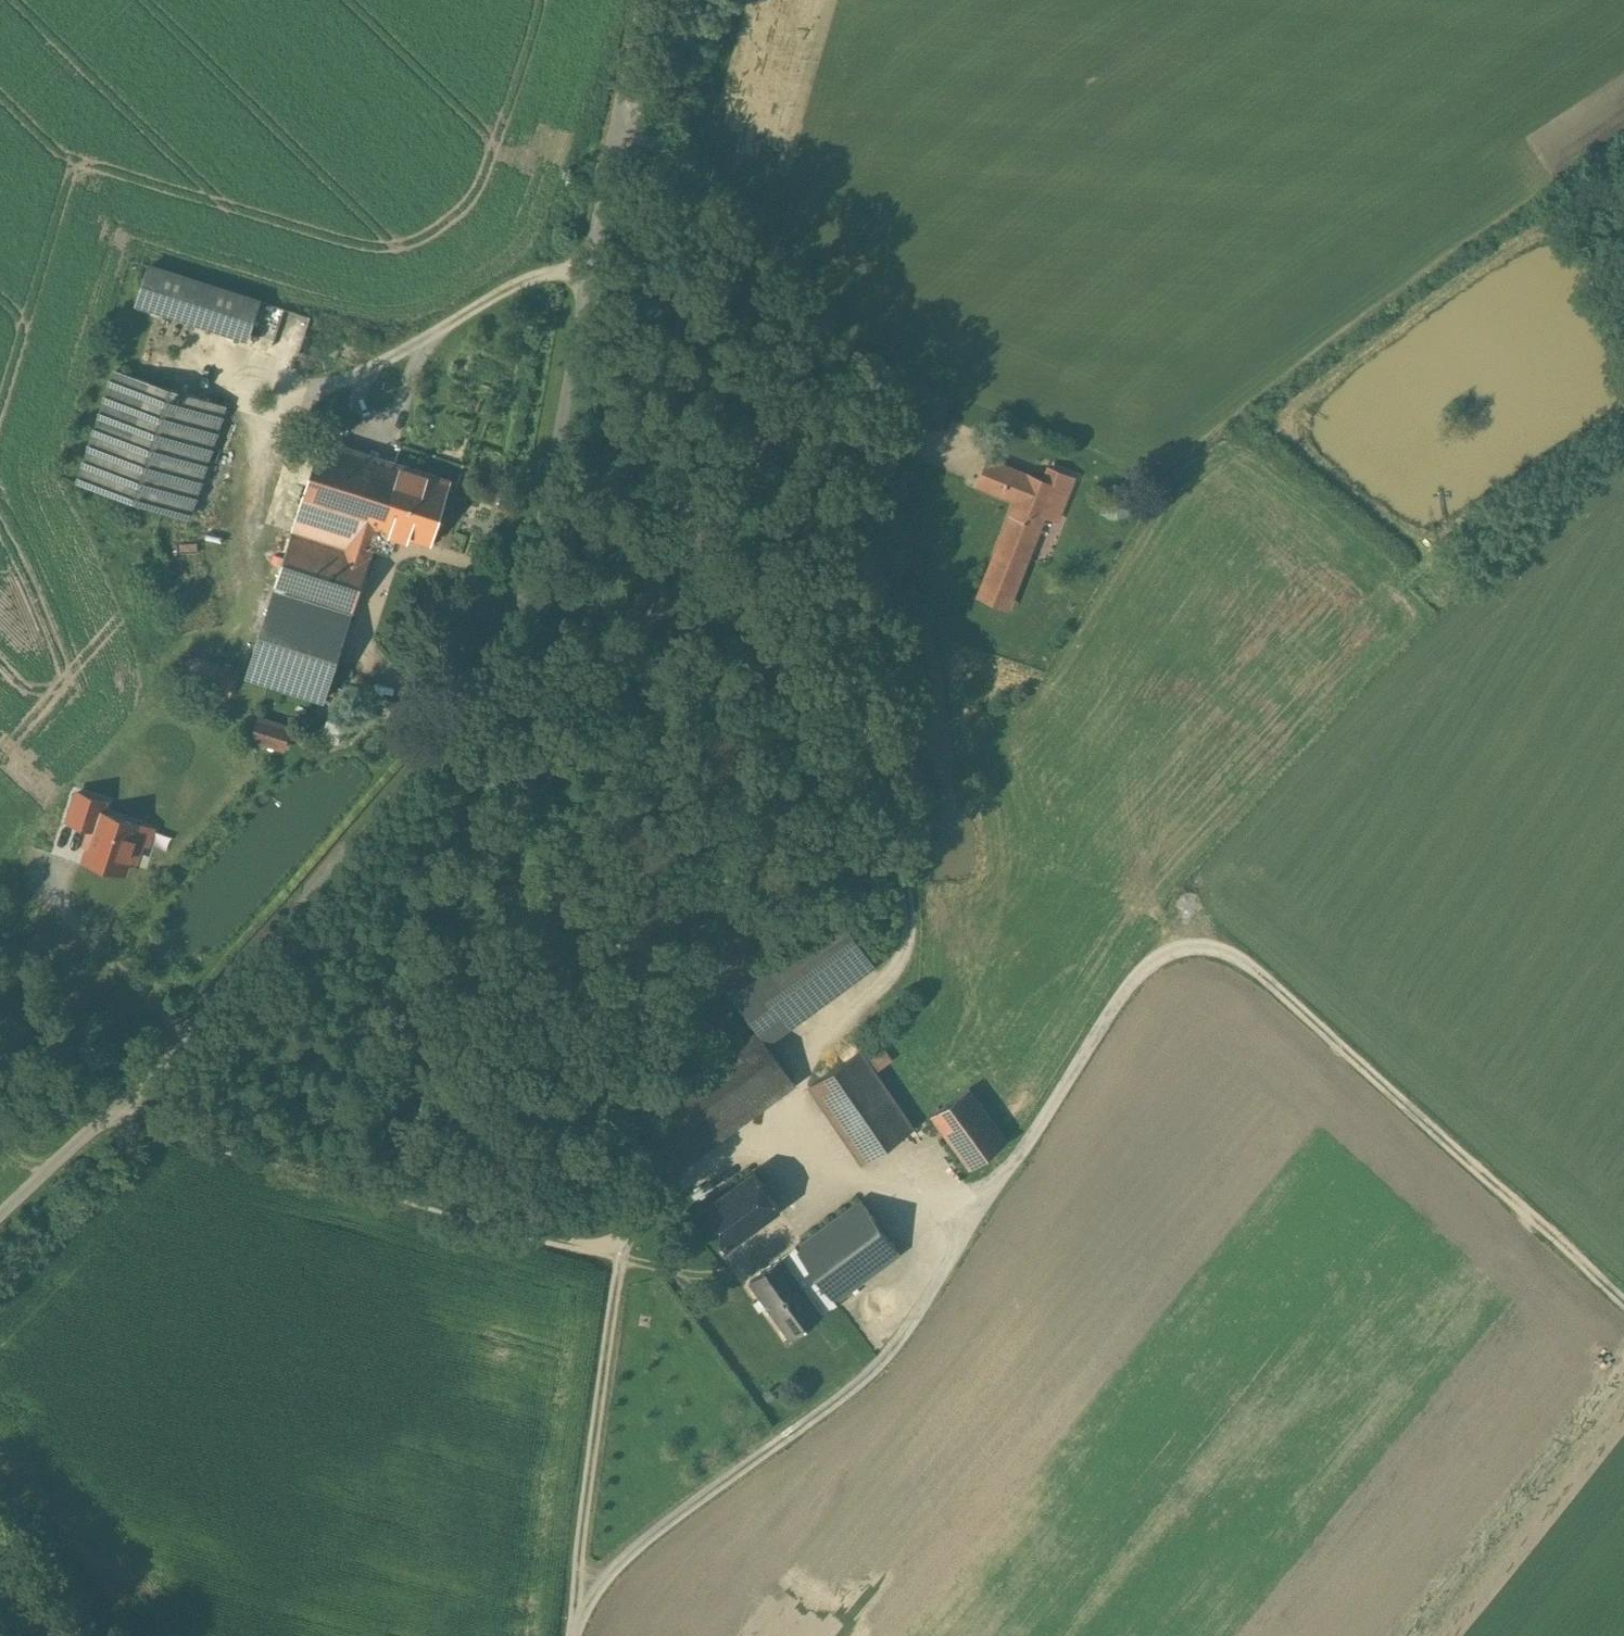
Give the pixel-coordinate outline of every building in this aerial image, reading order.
[(144,262),(133,306),(248,336),(259,292),(144,262)] [(306,329),(308,313),(293,311),(291,326),(306,329)] [(80,481),(188,516),(223,405),(116,371),(80,481)] [(382,526),(401,464),(321,438),(245,676),(325,702),(382,526)] [(1018,499),(980,593),(1008,604),(1046,510),(1058,515),(1073,479),(1049,469),(1044,481),(989,459),(979,483),(1018,499)] [(431,541),(450,478),(401,464),(382,526),(431,541)] [(283,749),(292,723),(258,711),(248,737),(283,749)] [(95,828),(101,811),(102,811),(106,800),(77,791),(69,819),(95,828)] [(102,811),(101,811),(95,828),(85,858),(125,871),(129,857),(135,859),(141,841),(147,842),(152,828),(140,824),(102,811)] [(701,1155),(804,1082),(767,1030),(663,1103),(701,1155)] [(819,1082),(871,1158),(924,1123),(886,1066),(900,1056),(887,1036),(819,1082)] [(935,1108),(977,1167),(1016,1140),(975,1081),(935,1108)] [(729,1254),(794,1208),(760,1160),(695,1206),(729,1254)] [(796,1246),(836,1301),(900,1255),(860,1199),(796,1246)] [(791,1334),(836,1301),(796,1246),(750,1279),(791,1334)]
